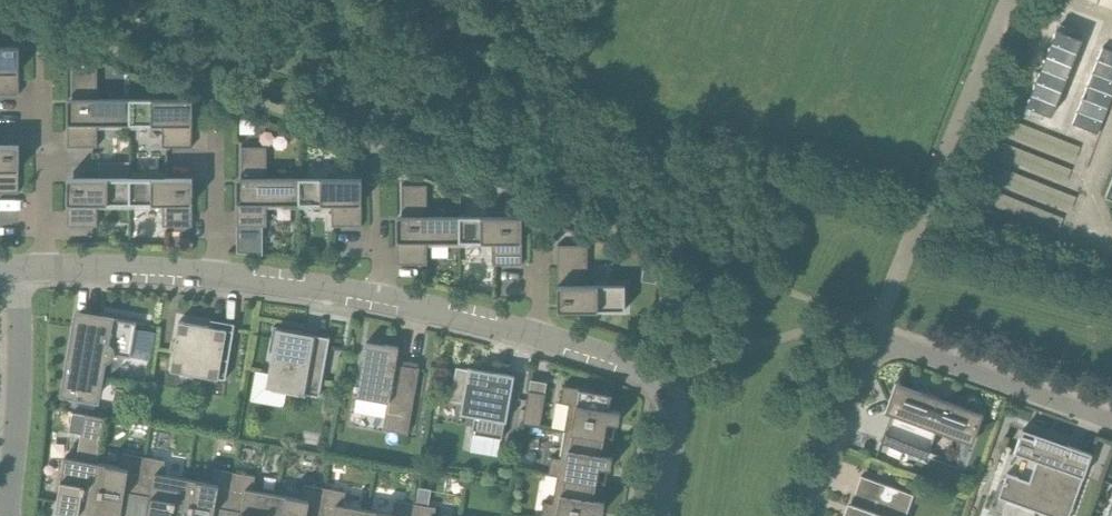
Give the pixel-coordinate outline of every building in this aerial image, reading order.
[(1111,11),(1111,0),(1083,0),(1111,11)] [(1057,29),(1026,105),(1052,116),(1082,39),(1057,29)] [(19,73),(19,47),(0,47),(0,96),(19,96),(19,73)] [(1072,124),(1097,134),(1111,97),(1111,52),(1102,48),(1072,124)] [(98,125),(130,125),(130,99),(98,99),(98,68),(73,68),(73,99),(68,99),(68,125),(68,148),(98,148),(98,125)] [(193,148),(193,125),(193,99),(130,99),(130,125),(163,125),(163,148),(193,148)] [(1067,181),(1074,168),(1051,157),(1039,157),(1024,150),(1025,173),(1011,167),(1011,156),(1016,146),(1001,139),(1002,154),(992,175),(993,200),(1011,209),(1010,197),(1020,196),(1050,211),(1041,230),(1060,229),(1077,194),(1067,189),(1067,181)] [(19,171),(19,145),(0,145),(0,194),(19,194),(19,171)] [(267,204),(299,204),(300,179),(267,179),(267,148),(242,148),(242,179),(237,179),(237,204),(237,227),(267,227),(267,204)] [(98,204),(130,204),(130,179),(68,179),(68,204),(68,227),(98,227),(98,204)] [(193,227),(193,204),(193,179),(130,179),(130,204),(163,204),(163,227),(193,227)] [(362,227),(362,204),(362,179),(300,179),(299,204),(332,204),(332,227),(362,227)] [(397,217),(397,242),(397,265),(427,265),(427,242),(459,242),(460,217),(427,217),(427,186),(402,186),(402,217),(397,217)] [(507,217),(460,217),(459,242),(492,242),(492,265),(522,265),(522,242),(522,223),(516,223),(517,218),(507,218),(507,217)] [(625,285),(582,285),(583,246),(558,246),(557,286),(558,311),(625,311),(625,285)] [(79,313),(64,393),(96,399),(102,366),(105,366),(108,365),(110,364),(113,363),(115,361),(117,359),(118,356),(120,353),(132,356),(137,323),(79,313)] [(226,380),(229,360),(235,324),(211,320),(210,327),(180,322),(171,371),(226,380)] [(304,332),(274,327),(272,341),(275,341),(269,376),(289,379),(287,392),(320,398),(330,338),(304,333),(304,332)] [(399,348),(367,342),(357,397),(388,402),(383,430),(408,434),(420,369),(396,365),(399,348)] [(502,440),(506,422),(507,422),(515,376),(469,368),(469,370),(457,367),(451,401),(477,406),(472,435),(502,440)] [(978,439),(974,438),(982,415),(940,399),(941,395),(921,388),(919,391),(896,383),(886,412),(892,414),(880,447),(898,454),(900,448),(927,458),(937,430),(958,438),(959,469),(967,472),(978,439)] [(605,437),(608,422),(619,424),(621,412),(608,410),(610,394),(564,386),(561,403),(570,405),(566,430),(605,437)] [(525,415),(542,418),(545,398),(530,396),(531,391),(529,391),(525,415)] [(97,463),(105,419),(85,415),(77,460),(65,458),(56,511),(88,515),(97,463)] [(1023,429),(1015,453),(1037,461),(1028,486),(1006,478),(999,498),(1048,515),(1070,515),(1093,454),(1023,429)] [(597,482),(600,467),(611,469),(613,457),(611,457),(614,438),(605,437),(566,430),(561,459),(552,457),(549,473),(597,482)] [(127,481),(141,483),(145,457),(124,453),(121,467),(97,463),(88,515),(121,515),(127,481)] [(188,479),(162,475),(165,461),(145,457),(141,483),(154,485),(148,515),(181,515),(188,479)] [(218,496),(231,499),(235,473),(214,469),(212,483),(188,479),(181,515),(214,515),(218,496)] [(278,495),(253,490),(255,476),(235,473),(231,499),(244,501),(242,515),(274,515),(278,495)] [(593,512),(604,514),(606,502),(604,502),(607,483),(597,482),(549,473),(549,475),(558,477),(553,504),(544,502),(542,515),(592,515),(593,512)] [(914,495),(863,477),(853,504),(849,502),(844,515),(906,515),(914,495)] [(308,512),(321,514),(326,488),(304,485),(302,499),(278,495),(274,515),(307,515),(308,512)] [(369,510),(343,506),(345,492),(326,488),(321,514),(332,515),(368,515),(369,510)] [(416,504),(395,500),(392,514),(369,510),(368,515),(414,515),(416,504)] [(436,507),(416,504),(414,515),(434,515),(436,507)]
